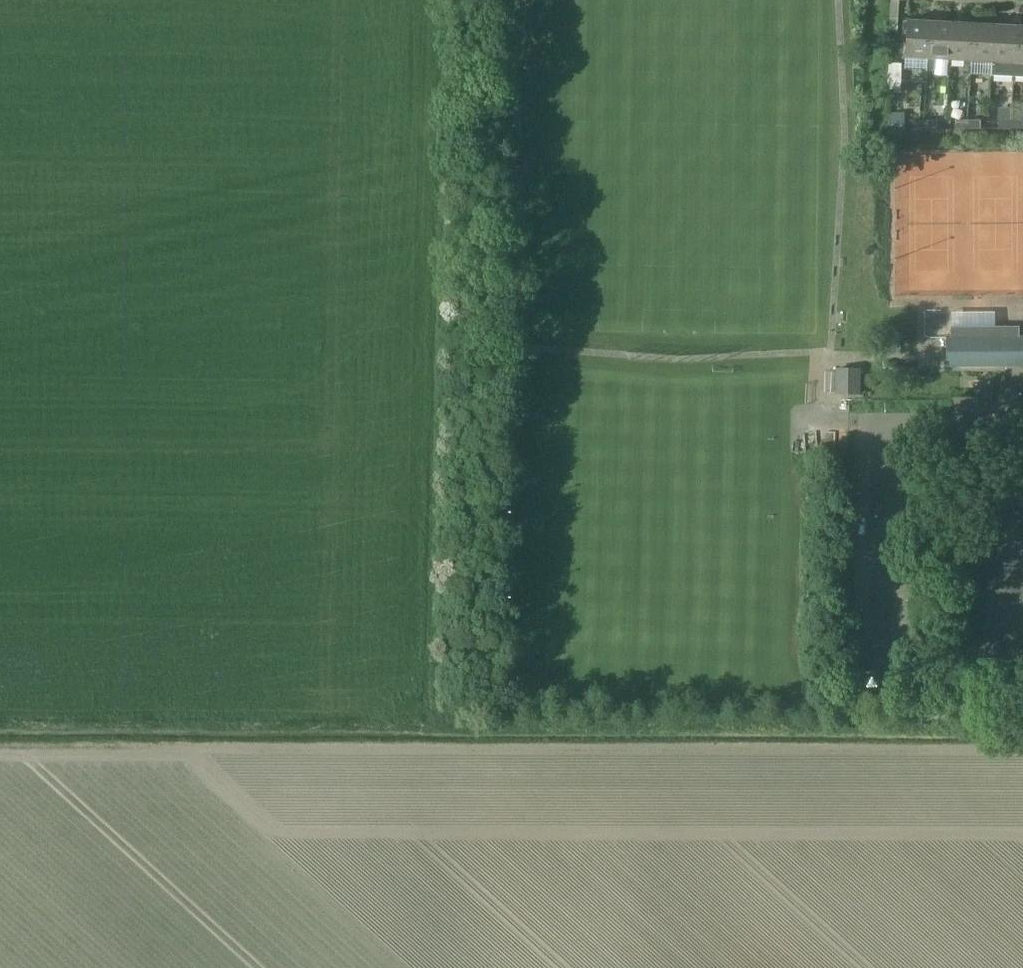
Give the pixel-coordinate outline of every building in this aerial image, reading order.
[(907,19),(905,57),(921,58),(921,62),(928,63),(930,21),(907,19)] [(954,22),(930,21),(928,63),(935,63),(935,58),(952,59),(954,22)] [(975,23),(954,22),(952,59),(964,60),(964,65),(973,65),(975,23)] [(996,24),(975,23),(973,65),(978,65),(978,61),(994,62),(996,24)] [(1014,76),(1017,25),(996,24),(994,62),(993,75),(1014,76)] [(1017,25),(1014,76),(1022,77),(1022,26),(1017,25)] [(900,92),(901,62),(888,62),(888,92),(900,92)] [(905,134),(905,113),(890,113),(890,134),(905,134)] [(926,128),(925,119),(911,119),(912,128),(926,128)] [(926,128),(935,128),(935,119),(925,119),(926,128)] [(955,119),(955,128),(969,128),(969,119),(955,119)] [(969,119),(969,128),(981,128),(981,119),(969,119)] [(998,119),(998,128),(1012,127),(1012,119),(998,119)] [(1012,127),(1022,127),(1022,119),(1012,119),(1012,127)] [(946,335),(947,365),(1022,365),(1022,335),(1015,335),(1015,326),(1006,326),(1006,335),(946,335)] [(833,369),(834,389),(851,388),(851,368),(833,369)]
